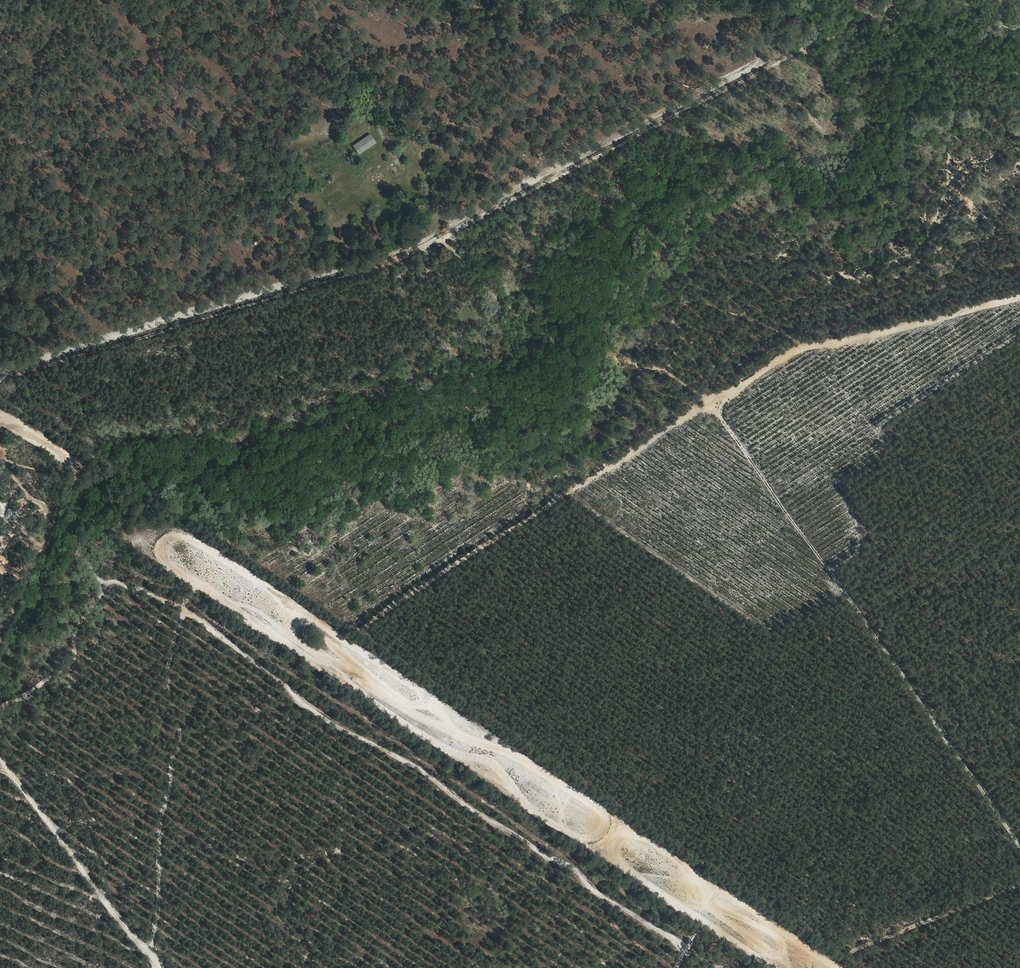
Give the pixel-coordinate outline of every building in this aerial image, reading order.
[(358,155),(375,143),(369,134),(351,146),(358,155)] [(337,168),(326,176),(329,180),(340,172),(337,168)]
